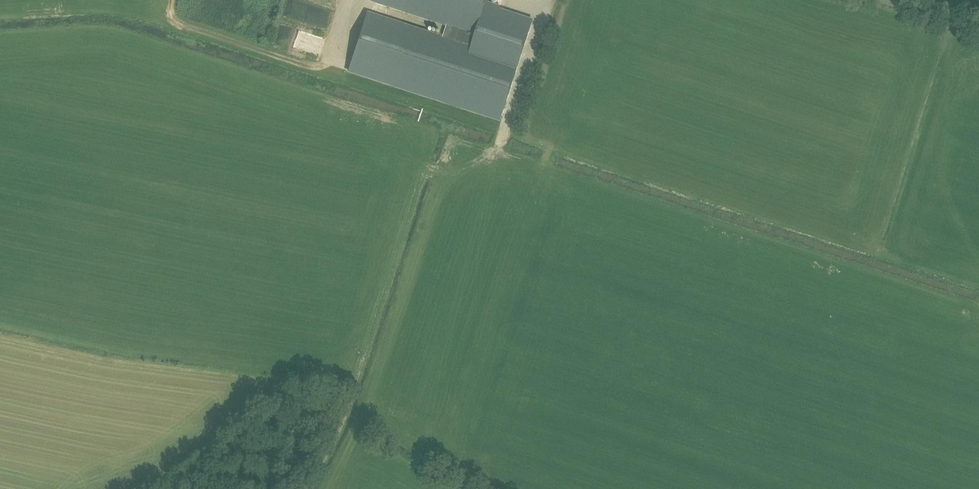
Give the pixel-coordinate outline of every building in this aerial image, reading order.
[(347,71),(500,120),(529,29),(523,17),(498,9),(499,7),(485,2),(486,0),(370,0),(446,25),(442,38),(366,14),(347,71)]
